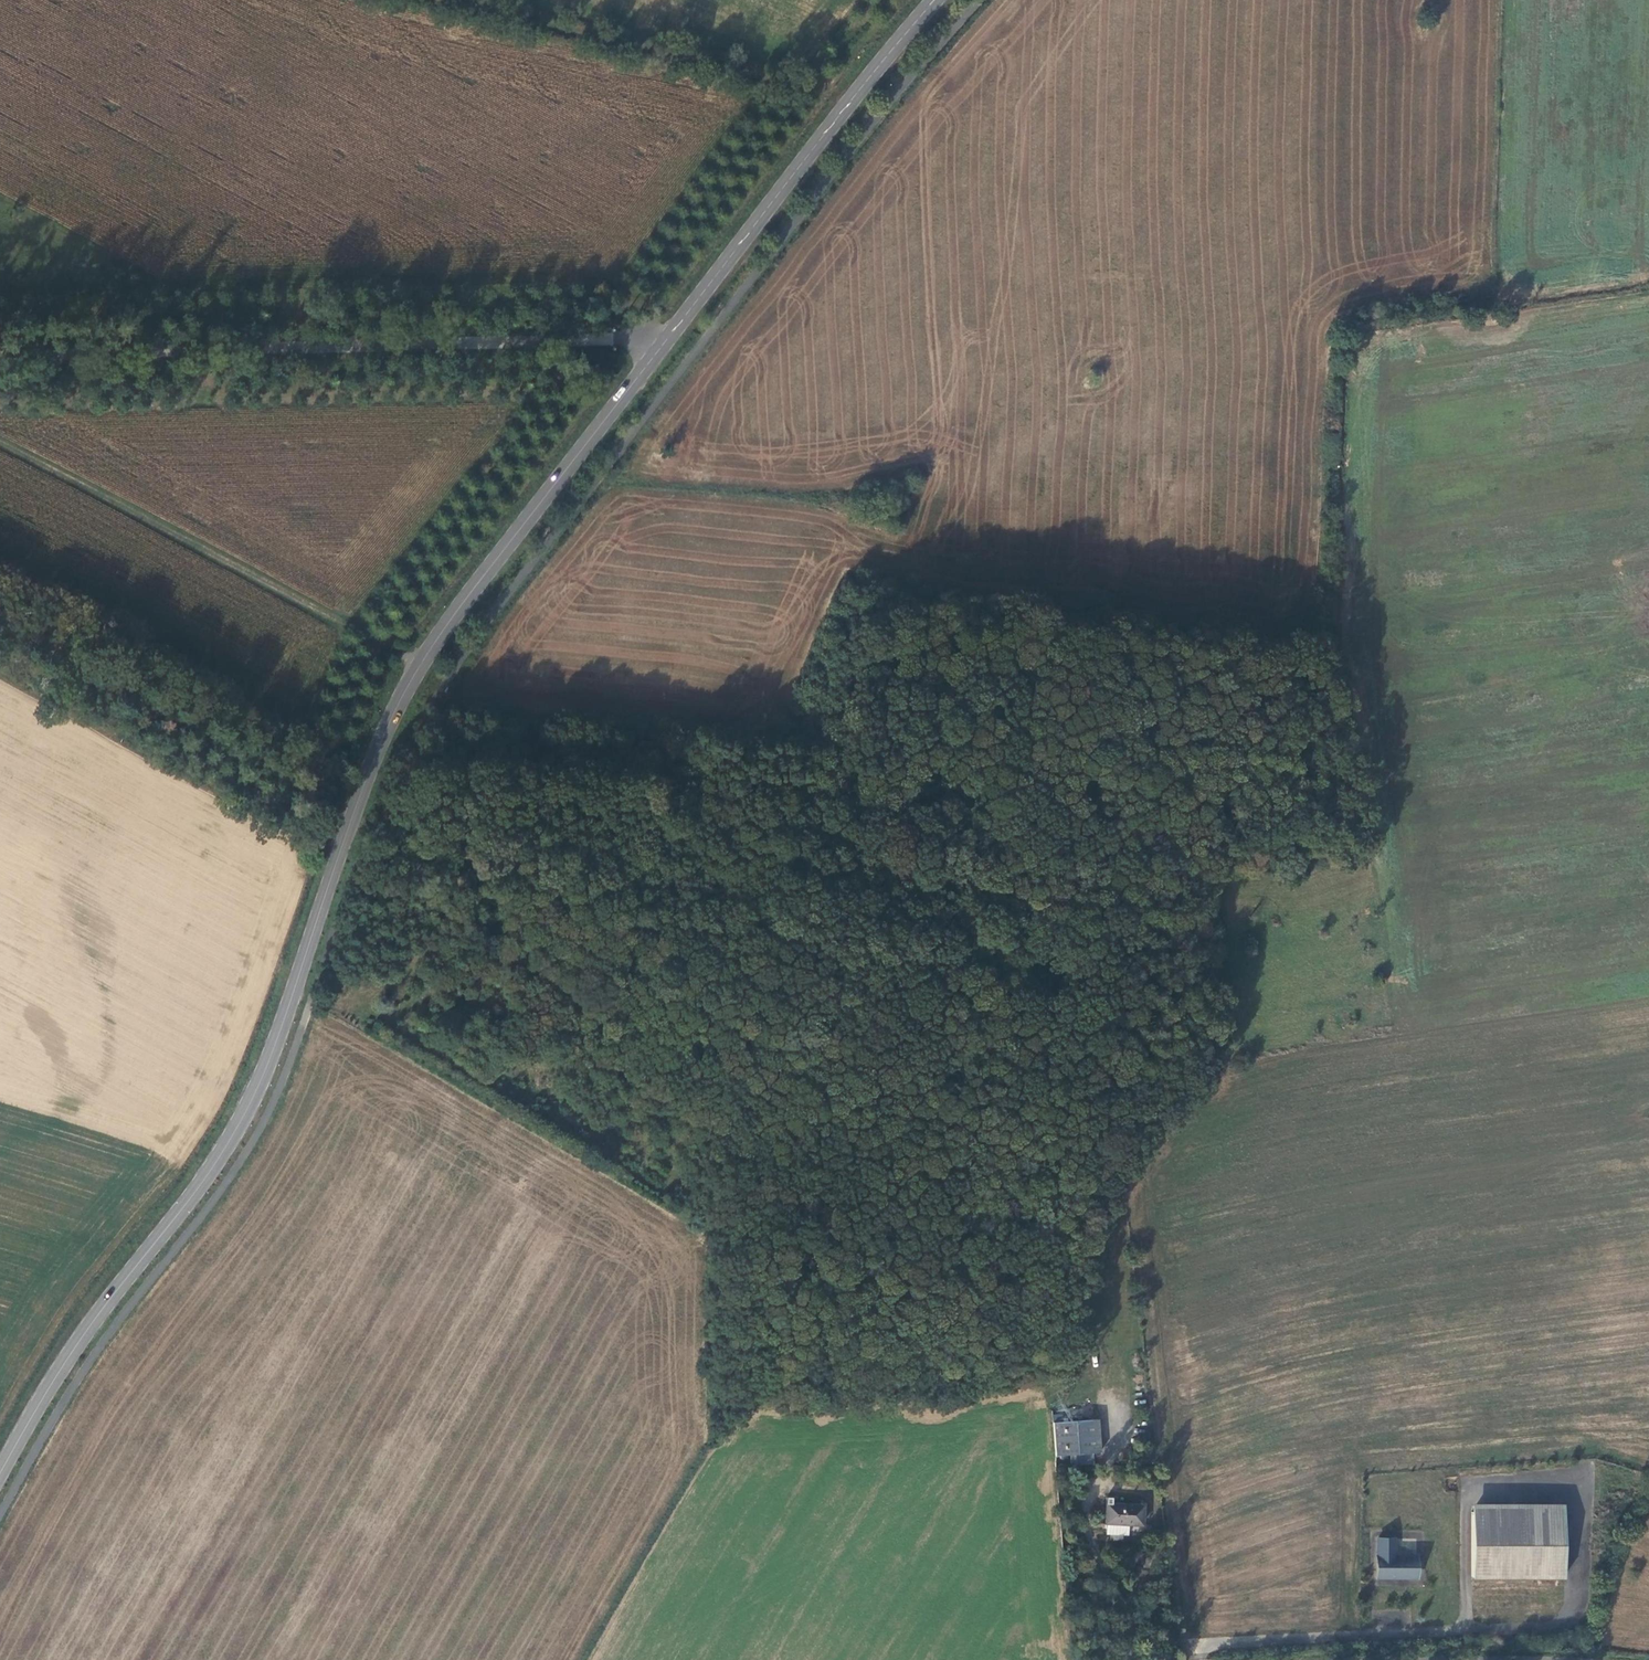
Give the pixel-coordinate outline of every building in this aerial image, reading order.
[(1051,1425),(1053,1459),(1068,1458),(1069,1467),(1091,1467),(1090,1456),(1098,1455),(1096,1422),(1051,1425)] [(1139,1510),(1102,1509),(1101,1529),(1104,1529),(1103,1539),(1125,1540),(1125,1530),(1138,1530),(1139,1510)] [(1561,1514),(1470,1514),(1470,1580),(1561,1580),(1561,1514)] [(1375,1558),(1375,1580),(1415,1580),(1415,1559),(1392,1559),(1392,1541),(1376,1541),(1376,1559),(1375,1558)]
